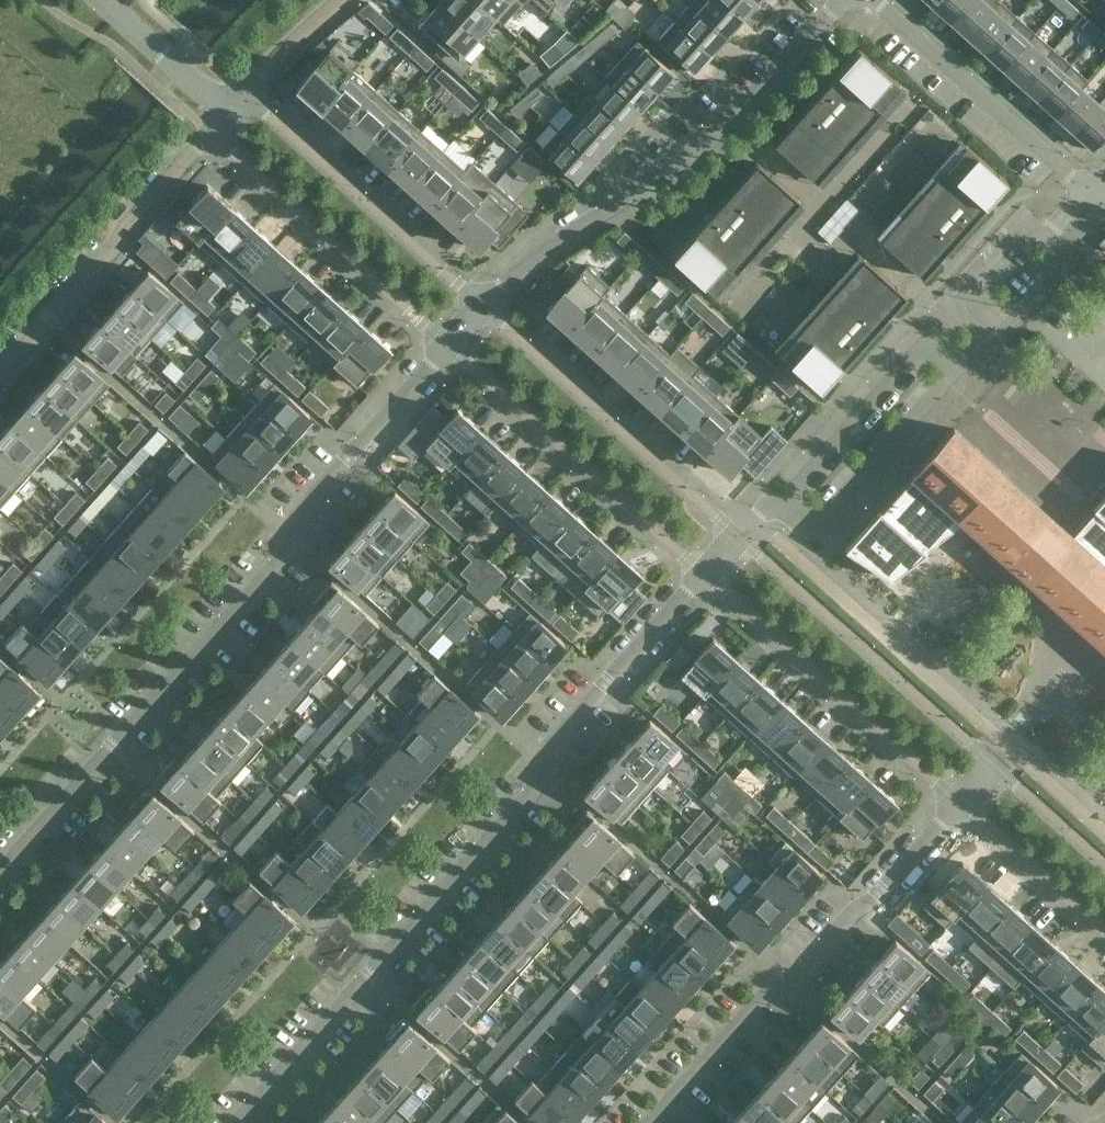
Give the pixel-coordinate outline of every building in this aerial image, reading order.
[(476,0),(441,0),(439,2),(476,35),(493,17),(494,16),(476,0)] [(494,16),(493,17),(501,24),(519,3),(522,6),(527,0),(476,0),(494,16)] [(547,11),(556,1),(555,0),(534,0),(547,11)] [(628,5),(622,0),(613,0),(605,9),(615,19),(628,5)] [(690,2),(726,34),(741,16),(724,0),(692,0),(690,2)] [(741,16),(756,0),(724,0),(741,16)] [(933,4),(951,20),(968,0),(936,0),(933,4)] [(951,20),(968,35),(1000,0),(999,0),(968,0),(951,20)] [(1000,0),(968,35),(986,51),(1017,16),(1000,0)] [(1067,0),(1063,0),(1058,6),(1071,18),(1078,10),(1067,0)] [(476,35),(439,2),(430,12),(428,10),(419,20),(442,42),(434,51),(460,75),(469,65),(459,55),(476,35)] [(726,34),(690,2),(674,20),(710,51),(726,34)] [(623,26),(636,12),(628,5),(615,19),(623,26)] [(373,6),(365,15),(385,32),(393,23),(373,6)] [(1017,16),(986,51),(1003,67),(1035,32),(1017,16)] [(1100,30),(1087,18),(1080,26),(1093,38),(1100,30)] [(710,51),(674,20),(658,38),(693,70),(710,51)] [(602,42),(616,31),(609,22),(595,34),(602,42)] [(540,51),(551,64),(580,37),(569,25),(540,51)] [(405,34),(396,26),(388,35),(407,52),(415,43),(405,34)] [(1100,30),(1093,38),(1104,49),(1104,34),(1100,30)] [(1035,32),(1003,67),(1021,83),(1053,48),(1035,32)] [(589,53),(602,42),(595,34),(582,45),(589,53)] [(336,40),(296,84),(320,105),(352,69),(353,69),(360,61),(336,40)] [(672,71),(637,40),(620,58),(658,92),(658,91),(656,89),(672,71)] [(434,60),(415,43),(407,52),(426,69),(434,60)] [(774,143),(815,180),(901,85),(859,48),(774,143)] [(1053,48),(1021,83),(1039,99),(1070,63),(1053,48)] [(566,73),(579,62),(572,53),(559,65),(566,73)] [(658,92),(620,58),(604,76),(612,84),(612,83),(640,107),(655,90),(657,92),(658,92)] [(529,62),(517,72),(527,83),(539,73),(529,62)] [(1070,63),(1039,99),(1056,114),(1088,79),(1070,63)] [(553,84),(566,73),(559,65),(546,76),(553,84)] [(460,84),(441,67),(433,76),(452,93),(460,84)] [(352,69),(320,105),(342,125),(374,88),(353,69),(352,69)] [(1088,79),(1056,114),(1074,130),(1099,103),(1081,87),(1089,80),(1088,79)] [(612,83),(612,84),(597,100),(626,127),(627,126),(625,125),(640,107),(612,83)] [(479,101),(460,84),(452,93),(471,110),(479,101)] [(530,104),(543,93),(536,84),(523,96),(530,104)] [(397,109),(374,88),(342,125),(364,145),(397,109)] [(597,100),(589,93),(573,111),(608,143),(624,126),(626,128),(626,127),(597,100)] [(530,104),(523,96),(509,107),(516,115),(530,104)] [(1074,130),(1091,146),(1104,131),(1104,109),(1099,103),(1074,130)] [(505,124),(486,107),(478,116),(497,133),(505,124)] [(397,109),(364,145),(387,165),(420,129),(397,109)] [(608,143),(573,111),(556,129),(564,136),(565,136),(595,162),(593,160),(608,143)] [(524,141),(505,124),(497,133),(516,150),(524,141)] [(420,129),(387,165),(409,186),(442,149),(420,129)] [(565,136),(564,136),(549,154),(576,179),(592,161),(594,163),(595,162),(565,136)] [(965,143),(880,238),(922,275),(1007,181),(965,143)] [(539,171),(547,162),(528,144),(520,153),(539,171)] [(442,149),(409,186),(432,206),(465,169),(464,169),(442,149)] [(465,169),(432,206),(455,226),(494,182),(471,161),(464,169),(465,169)] [(757,162),(672,257),(714,294),(799,199),(757,162)] [(494,182),(455,226),(478,247),(487,237),(498,247),(529,213),(494,182)] [(207,184),(174,220),(198,241),(230,205),(207,184)] [(818,233),(828,242),(857,212),(846,202),(818,233)] [(230,205),(198,241),(220,261),(253,225),(230,205)] [(253,225),(220,261),(243,282),(275,245),(253,225)] [(624,231),(616,239),(635,257),(643,248),(624,231)] [(275,245),(243,282),(265,302),(298,265),(275,245)] [(147,259),(166,277),(174,268),(155,251),(147,259)] [(666,268),(647,251),(639,260),(658,277),(666,268)] [(863,256),(778,352),(820,389),(905,294),(863,256)] [(610,286),(586,264),(573,279),(563,270),(547,288),(557,297),(547,309),(570,330),(603,293),(610,286)] [(298,265),(265,302),(288,322),(320,285),(298,265)] [(684,285),(666,268),(658,277),(676,294),(684,285)] [(183,301),(148,269),(131,288),(166,319),(183,301)] [(196,288),(178,271),(170,280),(188,297),(196,288)] [(320,285),(288,322),(310,342),(343,306),(320,285)] [(166,319),(131,288),(115,305),(151,337),(166,319)] [(215,305),(196,288),(188,297),(207,314),(215,305)] [(711,308),(692,291),(684,300),(703,317),(711,308)] [(603,293),(570,330),(592,350),(625,313),(603,293)] [(151,337),(115,305),(100,323),(135,355),(151,337)] [(343,306),(310,342),(333,362),(365,326),(343,306)] [(729,325),(711,308),(703,317),(722,334),(729,325)] [(625,313),(592,350),(615,370),(648,333),(625,313)] [(237,334),(218,317),(210,326),(220,335),(229,342),(237,334)] [(135,355),(100,323),(83,341),(121,375),(137,357),(135,355)] [(365,326),(333,362),(356,383),(389,347),(365,326)] [(756,349),(737,332),(729,341),(748,358),(756,349)] [(648,333),(615,370),(637,390),(670,354),(669,353),(648,333)] [(256,350),(237,334),(229,342),(238,350),(248,359),(256,350)] [(220,335),(209,347),(218,355),(229,342),(220,335)] [(238,350),(229,342),(218,355),(227,363),(238,350)] [(670,354),(637,390),(660,410),(693,374),(700,366),(677,345),(669,353),(670,354)] [(775,366),(756,349),(748,358),(767,374),(775,366)] [(109,383),(74,351),(58,370),(93,401),(109,383)] [(287,369),(268,352),(260,361),(279,378),(287,369)] [(195,376),(206,364),(197,356),(186,368),(195,376)] [(184,388),(195,376),(186,368),(175,381),(184,388)] [(219,376),(211,368),(199,380),(208,388),(219,376)] [(306,386),(287,369),(279,378),(298,395),(306,386)] [(778,369),(770,378),(790,395),(797,386),(778,369)] [(93,401),(58,370),(42,387),(77,419),(93,401)] [(693,374),(660,410),(682,430),(715,394),(693,374)] [(309,414),(274,382),(273,383),(265,375),(251,390),(260,398),(257,400),(292,432),(309,414)] [(197,401),(208,388),(199,380),(188,393),(197,401)] [(77,419),(42,387),(26,405),(61,437),(77,419)] [(328,406),(309,389),(301,398),(321,415),(328,406)] [(154,403),(163,411),(175,398),(166,390),(154,403)] [(715,394),(682,430),(705,451),(738,414),(715,394)] [(292,432),(257,400),(241,418),(277,450),(292,432)] [(168,415),(177,423),(188,411),(179,403),(168,415)] [(433,404),(409,431),(448,466),(481,430),(458,409),(449,419),(433,404)] [(61,437),(26,405),(10,423),(46,454),(61,437)] [(761,435),(738,414),(705,451),(728,472),(739,459),(755,474),(786,439),(770,424),(761,435)] [(277,450),(241,418),(226,436),(261,467),(277,450)] [(137,441),(148,428),(139,420),(128,433),(137,441)] [(10,423),(0,434),(0,445),(30,472),(46,454),(10,423)] [(149,452),(166,433),(158,426),(141,445),(149,452)] [(847,547),(886,572),(892,566),(897,570),(898,569),(897,568),(920,549),(921,551),(944,533),(943,531),(961,517),(975,531),(978,528),(989,539),(987,541),(1007,559),(1003,563),(1017,575),(1021,570),(1017,567),(1054,525),(1045,517),(1047,515),(1000,473),(1002,471),(954,427),(847,547)] [(481,430),(448,466),(470,486),(463,494),(464,494),(503,450),(481,430)] [(126,453),(137,441),(128,433),(117,445),(126,453)] [(261,467),(226,436),(209,454),(244,486),(261,467)] [(0,445),(0,477),(14,490),(30,472),(0,445)] [(149,452),(141,445),(133,455),(140,462),(149,452)] [(221,482),(184,450),(168,468),(204,501),(221,482)] [(503,450),(464,494),(486,515),(526,470),(503,450)] [(105,476),(116,463),(107,456),(96,468),(105,476)] [(94,488),(105,476),(96,468),(85,480),(94,488)] [(177,478),(162,495),(189,519),(204,501),(168,468),(167,469),(177,478)] [(127,476),(119,469),(110,480),(117,487),(127,476)] [(526,470),(486,515),(487,515),(494,507),(516,527),(548,490),(526,470)] [(405,476),(397,485),(416,502),(424,493),(405,476)] [(0,477),(0,505),(14,490),(0,477)] [(108,497),(117,487),(110,480),(101,490),(108,497)] [(189,519),(162,495),(152,486),(136,504),(173,536),(189,519)] [(429,522),(394,490),(377,508),(413,540),(429,522)] [(548,490),(516,527),(537,546),(530,554),(531,555),(571,510),(548,490)] [(74,511),(85,499),(76,491),(65,503),(74,511)] [(1054,525),(1017,567),(1021,570),(1017,575),(1026,583),(1030,579),(1078,623),(1080,620),(1104,642),(1104,495),(1067,537),(1054,525)] [(447,513),(428,497),(420,505),(439,522),(447,513)] [(62,524),(74,511),(65,503),(54,516),(62,524)] [(173,536),(136,504),(120,521),(157,554),(173,536)] [(86,522),(96,511),(88,505),(78,515),(86,522)] [(413,540),(377,508),(362,526),(389,551),(397,558),(413,540)] [(571,510),(531,555),(554,575),(594,531),(571,510)] [(465,530),(447,513),(439,522),(458,539),(465,530)] [(75,534),(86,522),(78,515),(68,527),(75,534)] [(120,521),(105,539),(141,572),(157,554),(120,521)] [(42,546),(53,534),(44,526),(33,539),(42,546)] [(389,551),(362,526),(346,544),(381,575),(397,558),(389,551)] [(594,531),(554,575),(576,595),(616,551),(594,531)] [(54,558),(65,545),(58,538),(47,551),(54,558)] [(31,559),(42,546),(33,539),(22,551),(31,559)] [(141,572),(105,539),(89,557),(125,589),(141,572)] [(487,558),(468,541),(460,550),(471,559),(479,567),(487,558)] [(381,575),(346,544),(329,562),(365,593),(366,593),(381,575)] [(43,570),(54,558),(47,551),(36,563),(43,570)] [(631,581),(639,572),(616,551),(576,595),(600,616),(607,608),(624,622),(647,596),(631,581)] [(125,589),(89,557),(73,574),(109,607),(125,589)] [(506,575),(487,558),(479,567),(488,575),(498,584),(506,575)] [(471,559),(460,572),(468,579),(479,567),(471,559)] [(10,582),(21,569),(13,561),(2,574),(10,582)] [(479,567),(468,579),(477,587),(488,575),(479,567)] [(10,582),(2,574),(0,575),(0,593),(10,582)] [(109,607),(73,574),(57,592),(94,625),(109,607)] [(22,593),(31,583),(24,576),(15,586),(22,593)] [(537,594),(518,577),(510,586),(529,603),(537,594)] [(445,601),(456,588),(447,580),(436,593),(445,601)] [(378,623),(331,581),(314,601),(319,606),(320,605),(347,629),(346,629),(356,638),(361,643),(378,623)] [(12,605),(22,593),(15,586),(4,598),(12,605)] [(57,592),(41,610),(78,642),(94,625),(57,592)] [(470,600),(461,592),(450,605),(458,613),(470,600)] [(434,613),(445,601),(436,593),(425,605),(434,613)] [(555,611),(537,594),(529,603),(548,620),(555,611)] [(12,605),(4,598),(0,603),(0,618),(12,605)] [(320,605),(319,606),(305,622),(341,655),(356,638),(346,629),(347,629),(320,605)] [(447,625),(458,613),(450,605),(439,617),(447,625)] [(22,620),(10,609),(0,619),(0,633),(5,637),(22,620)] [(78,642),(41,610),(26,626),(22,622),(21,623),(68,665),(69,664),(63,659),(78,642)] [(564,643),(529,611),(513,629),(548,661),(564,643)] [(551,623),(571,640),(579,631),(559,614),(551,623)] [(405,627),(414,635),(425,623),(416,615),(405,627)] [(341,655),(305,622),(289,640),(323,671),(325,673),(341,655)] [(68,665),(21,623),(4,641),(51,684),(68,665)] [(418,640),(427,648),(439,635),(430,627),(418,640)] [(548,661),(513,629),(497,647),(532,679),(548,661)] [(680,674),(703,694),(736,658),(713,637),(680,674)] [(403,646),(396,639),(375,663),(382,670),(403,646)] [(323,671),(289,640),(273,658),(309,690),(310,689),(309,688),(323,671)] [(532,679),(497,647),(481,665),(516,696),(532,679)] [(395,681),(416,657),(408,650),(387,674),(395,681)] [(0,656),(0,689),(26,712),(42,694),(0,656)] [(309,690),(273,658),(257,675),(294,708),(309,690)] [(736,658),(703,694),(726,715),(758,678),(736,658)] [(371,682),(382,670),(375,663),(364,675),(371,682)] [(516,696),(481,665),(465,683),(500,715),(516,696)] [(481,715),(434,673),(416,692),(422,697),(431,705),(432,704),(458,728),(457,729),(463,734),(481,715)] [(384,693),(395,681),(387,674),(376,686),(384,693)] [(294,708),(257,675),(241,693),(268,717),(283,700),(293,709),(294,708)] [(758,678),(726,715),(748,735),(781,698),(758,678)] [(355,700),(362,692),(354,685),(348,693),(355,700)] [(4,724),(19,708),(25,713),(26,712),(0,689),(0,720),(4,724)] [(268,717),(241,693),(225,711),(252,735),(268,717)] [(346,710),(355,700),(348,693),(339,703),(346,710)] [(374,703),(367,697),(360,704),(368,711),(374,703)] [(432,704),(431,705),(422,697),(407,714),(416,722),(443,746),(457,729),(458,728),(432,704)] [(781,698),(748,735),(771,755),(803,718),(781,698)] [(359,721),(368,711),(360,704),(351,714),(359,721)] [(679,721),(660,704),(652,713),(671,730),(679,721)] [(252,735),(225,711),(209,729),(246,761),(262,744),(252,735)] [(324,735),(335,722),(327,716),(316,728),(324,735)] [(803,718),(771,755),(793,775),(826,739),(803,718)] [(684,750),(649,719),(633,737),(668,769),(684,750)] [(416,722),(400,740),(427,764),(443,746),(416,722)] [(702,741),(683,724),(675,733),(694,750),(702,741)] [(347,733),(340,727),(329,739),(336,746),(347,733)] [(315,745),(324,735),(316,728),(307,738),(315,745)] [(246,761),(209,729),(194,746),(230,779),(246,761)] [(668,769),(633,737),(617,755),(652,786),(668,769)] [(327,756),(336,746),(329,739),(319,750),(327,756)] [(826,739),(793,775),(816,795),(849,759),(826,739)] [(376,747),(374,749),(411,781),(427,764),(400,740),(386,756),(376,747)] [(721,758),(702,741),(694,750),(713,767),(721,758)] [(194,746),(179,763),(178,764),(215,797),(215,796),(230,779),(194,746)] [(411,781),(374,749),(358,766),(395,799),(411,781)] [(292,771),(301,760),(294,753),(284,764),(292,771)] [(652,786),(617,755),(601,772),(636,804),(652,786)] [(178,764),(179,763),(173,757),(156,777),(203,819),(220,800),(215,796),(215,797),(178,764)] [(849,759),(816,795),(838,816),(871,779),(849,759)] [(283,781),(292,771),(284,764),(275,774),(283,781)] [(314,771),(306,764),(297,775),(304,782),(314,771)] [(395,799),(358,766),(358,767),(368,776),(353,793),(379,817),(395,799)] [(742,787),(724,770),(716,779),(726,788),(735,796),(742,787)] [(636,804),(601,772),(585,791),(620,822),(636,804)] [(295,792),(304,782),(297,775),(288,785),(295,792)] [(871,779),(838,816),(862,836),(894,800),(871,779)] [(194,829),(147,787),(130,805),(177,848),(194,829)] [(761,804),(742,787),(735,796),(744,803),(743,804),(753,813),(761,804)] [(260,806),(270,795),(262,788),(253,799),(260,806)] [(726,788),(715,800),(723,808),(735,796),(726,788)] [(353,793),(337,811),(363,834),(379,817),(353,793)] [(735,796),(723,808),(732,816),(743,804),(744,803),(735,796)] [(260,806),(253,799),(242,811),(249,818),(260,806)] [(282,806),(275,800),(265,810),(273,817),(282,806)] [(135,812),(120,828),(147,852),(161,836),(176,849),(177,848),(130,805),(129,807),(135,812)] [(792,822),(773,805),(765,814),(784,831),(792,822)] [(700,829),(711,817),(702,809),(691,821),(700,829)] [(262,829),(273,817),(265,810),(254,822),(262,829)] [(633,852),(586,810),(569,829),(575,835),(575,834),(602,858),(601,858),(616,872),(633,852)] [(228,842),(249,818),(242,811),(221,835),(228,842)] [(337,811),(321,828),(347,852),(363,834),(337,811)] [(296,838),(305,846),(332,870),(347,852),(321,828),(312,820),(296,838)] [(689,842),(700,829),(691,821),(680,834),(689,842)] [(725,829),(716,821),(705,834),(714,842),(725,829)] [(241,853),(262,829),(254,822),(233,846),(241,853)] [(811,839),(792,822),(784,831),(803,848),(811,839)] [(147,852),(120,828),(104,846),(131,870),(147,852)] [(575,834),(575,835),(560,851),(586,875),(601,858),(602,858),(575,834)] [(703,854),(714,842),(705,834),(694,846),(703,854)] [(804,890),(820,872),(785,840),(768,859),(776,865),(804,890)] [(834,859),(814,842),(806,851),(826,868),(834,859)] [(669,864),(680,852),(671,844),(660,856),(669,864)] [(202,870),(219,852),(212,845),(195,864),(202,870)] [(131,870),(104,846),(89,864),(115,887),(131,870)] [(305,846),(290,862),(290,863),(316,887),(317,886),(332,870),(305,846)] [(290,863),(290,862),(276,849),(258,869),(305,911),(323,891),(317,886),(316,887),(290,863)] [(586,875),(560,851),(544,869),(580,902),(582,901),(571,892),(586,875)] [(214,881),(231,863),(224,856),(207,875),(214,881)] [(694,864),(685,856),(674,869),(682,877),(694,864)] [(922,905),(945,926),(985,881),(962,860),(922,905)] [(115,887),(89,864),(73,882),(99,905),(115,887)] [(187,888),(202,870),(195,864),(179,881),(187,888)] [(753,875),(752,876),(788,908),(804,890),(776,865),(761,882),(753,875)] [(637,898),(658,875),(651,868),(630,892),(637,898)] [(580,902),(544,869),(528,887),(564,919),(580,902)] [(199,899),(214,881),(207,875),(191,892),(199,899)] [(788,908),(752,876),(737,894),(772,925),(788,908)] [(296,921),(249,879),(233,897),(280,940),(296,921)] [(650,909),(671,886),(663,879),(642,903),(650,909)] [(177,898),(187,888),(179,881),(170,892),(177,898)] [(985,881),(945,926),(946,926),(953,918),(974,937),(967,945),(968,946),(1008,901),(985,881)] [(99,905),(73,882),(57,899),(83,923),(99,905)] [(564,919),(528,887),(512,904),(549,937),(564,919)] [(189,909),(199,899),(191,892),(182,903),(189,909)] [(626,911),(637,898),(630,892),(619,904),(626,911)] [(772,925),(737,894),(720,912),(755,944),(772,925)] [(280,940),(233,897),(232,899),(246,912),(232,928),(258,952),(273,935),(279,941),(280,940)] [(83,923),(57,899),(41,917),(67,941),(83,923)] [(1008,901),(968,946),(991,966),(1030,921),(1008,901)] [(638,922),(650,909),(642,903),(631,915),(638,922)] [(737,945),(690,903),(672,922),(687,935),(688,934),(714,958),(713,959),(719,964),(737,945)] [(549,937),(512,904),(496,922),(533,955),(549,937)] [(155,923),(165,912),(157,906),(148,917),(155,923)] [(610,929),(620,918),(613,911),(603,922),(610,929)] [(67,941),(41,917),(25,935),(52,958),(67,941)] [(146,934),(155,923),(148,917),(138,927),(146,934)] [(167,934),(177,923),(169,917),(160,927),(167,934)] [(1030,921),(991,966),(1013,986),(1053,942),(1030,921)] [(533,955),(496,922),(481,940),(517,972),(533,955)] [(599,941),(610,929),(603,922),(592,934),(599,941)] [(622,940),(632,929),(625,922),(615,933),(622,940)] [(158,945),(167,934),(160,927),(150,938),(158,945)] [(929,944),(910,927),(902,936),(921,953),(929,944)] [(258,952),(232,928),(216,946),(242,970),(258,952)] [(613,950),(622,940),(615,933),(606,943),(613,950)] [(688,934),(687,935),(672,952),(698,976),(713,959),(714,958),(688,934)] [(52,958),(25,935),(9,952),(36,976),(52,958)] [(930,971),(895,939),(879,957),(914,989),(930,971)] [(517,972),(481,940),(465,957),(501,990),(517,972)] [(123,959),(133,948),(126,941),(116,952),(123,959)] [(1053,942),(1013,986),(1014,987),(1021,979),(1043,998),(1076,962),(1053,942)] [(646,961),(656,970),(683,993),(698,976),(672,952),(662,943),(646,961)] [(579,964),(590,951),(583,944),(571,957),(579,964)] [(242,970),(216,946),(200,964),(226,987),(242,970)] [(951,964),(933,948),(925,957),(943,973),(951,964)] [(9,952),(0,963),(0,976),(35,1007),(36,1006),(21,993),(36,976),(9,952)] [(114,969),(123,959),(116,952),(106,963),(114,969)] [(135,970),(145,959),(138,952),(128,963),(135,970)] [(501,990),(465,957),(449,975),(486,1008),(501,990)] [(569,974),(579,964),(571,957),(562,968),(569,974)] [(591,975),(601,964),(593,957),(584,968),(591,975)] [(914,989),(879,957),(863,975),(898,1007),(914,989)] [(1076,962),(1043,998),(1065,1019),(1098,982),(1076,962)] [(126,980),(135,970),(128,963),(118,974),(126,980)] [(226,987),(200,964),(184,981),(210,1005),(226,987)] [(970,981),(951,964),(943,973),(962,990),(970,981)] [(580,987),(591,975),(584,968),(572,981),(580,987)] [(656,970),(640,987),(667,1011),(683,993),(656,970)] [(486,1008),(449,975),(434,992),(433,993),(470,1025),(471,1024),(486,1008)] [(898,1007),(863,975),(847,993),(882,1024),(898,1007)] [(0,976),(0,1009),(18,1025),(35,1007),(0,976)] [(92,994),(101,983),(94,977),(84,988),(92,994)] [(614,996),(651,1029),(667,1011),(640,987),(630,978),(614,996)] [(210,1005),(184,981),(168,999),(195,1023),(210,1005)] [(547,999),(556,988),(549,982),(540,993),(547,999)] [(1065,1019),(1087,1038),(1080,1046),(1081,1047),(1104,1020),(1104,988),(1098,982),(1065,1019)] [(428,986),(411,1006),(458,1048),(475,1028),(471,1024),(470,1025),(433,993),(434,992),(428,986)] [(82,1005),(92,994),(84,988),(75,998),(82,1005)] [(104,1005),(113,994),(106,988),(96,998),(104,1005)] [(559,1010),(571,997),(563,991),(552,1004),(559,1010)] [(536,1012),(547,999),(540,993),(528,1005),(536,1012)] [(882,1024),(847,993),(831,1011),(858,1036),(874,1018),(882,1025),(882,1024)] [(992,1010),(973,993),(965,1002),(975,1011),(976,1010),(984,1018),(992,1010)] [(651,1029),(614,996),(599,1014),(635,1046),(651,1029)] [(94,1016),(104,1005),(96,998),(87,1009),(94,1016)] [(195,1023),(168,999),(152,1017),(179,1040),(195,1023)] [(972,1032),(984,1018),(976,1010),(975,1011),(965,1002),(975,1011),(964,1024),(972,1032)] [(548,1023),(559,1010),(552,1004),(541,1016),(548,1023)] [(60,1030),(76,1012),(69,1005),(53,1023),(60,1030)] [(1011,1027),(992,1010),(984,1018),(993,1026),(1003,1036),(1011,1027)] [(635,1046),(599,1014),(583,1031),(619,1064),(635,1046)] [(72,1040),(88,1022),(81,1016),(65,1034),(72,1040)] [(449,1058),(402,1016),(385,1035),(390,1040),(391,1039),(418,1063),(428,1072),(427,1073),(431,1077),(449,1058)] [(516,1035),(527,1022),(520,1016),(508,1028),(516,1035)] [(179,1040),(152,1017),(137,1034),(163,1058),(179,1040)] [(981,1040),(993,1027),(1003,1036),(993,1026),(984,1018),(972,1032),(981,1040)] [(1081,1047),(1104,1068),(1104,1067),(1104,1020),(1081,1047)] [(859,1054),(823,1021),(806,1040),(843,1072),(859,1054)] [(43,1048),(60,1030),(53,1023),(36,1041),(43,1048)] [(528,1045),(539,1033),(532,1026),(520,1039),(528,1045)] [(505,1047),(516,1035),(508,1028),(497,1040),(505,1047)] [(1042,1045),(1023,1028),(1015,1037),(1034,1054),(1042,1045)] [(619,1064),(583,1031),(567,1049),(604,1082),(619,1064)] [(949,1053),(961,1040),(952,1032),(941,1045),(949,1053)] [(56,1059),(72,1040),(65,1034),(48,1052),(56,1059)] [(163,1058),(137,1034),(121,1052),(147,1076),(163,1058)] [(391,1039),(390,1040),(375,1057),(412,1090),(427,1073),(428,1072),(418,1063),(391,1039)] [(516,1058),(528,1045),(520,1039),(509,1051),(516,1058)] [(483,1071),(505,1047),(497,1040),(476,1064),(483,1071)] [(843,1072),(806,1040),(790,1057),(827,1090),(843,1072)] [(963,1065),(975,1052),(966,1044),(954,1057),(963,1065)] [(939,1065),(949,1053),(941,1045),(930,1057),(939,1065)] [(1060,1062),(1042,1045),(1034,1054),(1053,1071),(1060,1062)] [(604,1082),(567,1049),(551,1067),(588,1099),(604,1082)] [(495,1081),(516,1058),(509,1051),(487,1074),(495,1081)] [(1056,1083),(1020,1051),(1004,1069),(1039,1101),(1056,1083)] [(147,1076),(121,1052),(106,1069),(91,1056),(90,1057),(137,1099),(138,1098),(132,1092),(147,1076)] [(19,1076),(31,1063),(22,1055),(10,1069),(19,1076)] [(74,1075),(121,1117),(137,1099),(90,1057),(74,1075)] [(412,1090),(375,1057),(359,1075),(396,1108),(412,1090)] [(827,1090),(790,1057),(775,1075),(811,1108),(827,1090)] [(952,1077),(963,1065),(954,1057),(944,1069),(952,1077)] [(1083,1082),(1064,1065),(1056,1074),(1075,1091),(1083,1082)] [(45,1075),(36,1067),(24,1081),(33,1089),(45,1075)] [(588,1099),(551,1067),(536,1083),(535,1084),(572,1117),(573,1116),(588,1099)] [(930,1075),(921,1067),(909,1080),(918,1088),(930,1075)] [(19,1076),(10,1069),(0,1080),(0,1084),(7,1090),(19,1076)] [(989,1086),(988,1087),(1023,1119),(1039,1101),(1004,1069),(1003,1070),(1011,1077),(997,1093),(989,1086)] [(524,1071),(507,1086),(514,1093),(531,1078),(524,1071)] [(453,1104),(474,1081),(467,1074),(446,1098),(453,1104)] [(359,1075),(344,1093),(370,1116),(378,1122),(382,1122),(396,1108),(359,1075)] [(775,1075),(759,1093),(793,1122),(797,1122),(811,1108),(775,1075)] [(536,1083),(532,1079),(515,1099),(542,1122),(577,1122),(579,1121),(573,1116),(572,1117),(535,1084),(536,1083)] [(943,1087),(934,1079),(923,1092),(932,1100),(943,1087)] [(872,1099),(883,1086),(876,1080),(865,1092),(872,1099)] [(20,1102),(33,1089),(24,1081),(12,1094),(20,1102)] [(465,1115),(481,1097),(486,1091),(479,1085),(458,1109),(465,1115)] [(988,1087),(972,1105),(993,1122),(1020,1122),(1023,1119),(988,1087)] [(872,1099),(865,1092),(854,1105),(861,1111),(872,1099)] [(328,1110),(342,1122),(364,1122),(370,1116),(344,1093),(328,1110)] [(759,1093),(743,1110),(757,1122),(793,1122),(759,1093)] [(894,1102),(885,1094),(877,1104),(885,1112),(894,1102)] [(64,1117),(71,1122),(108,1122),(80,1098),(64,1117)] [(441,1117),(453,1104),(446,1098),(434,1110),(441,1117)] [(4,1103),(0,1107),(0,1122),(2,1122),(13,1111),(4,1103)] [(876,1121),(885,1112),(877,1104),(868,1114),(876,1121)] [(956,1122),(993,1122),(972,1105),(956,1122)] [(505,1108),(491,1122),(522,1122),(505,1108)] [(465,1115),(458,1109),(447,1121),(449,1122),(458,1122),(465,1115)] [(328,1110),(316,1122),(342,1122),(328,1110)] [(441,1117),(434,1110),(423,1122),(424,1122),(436,1122),(441,1117)] [(743,1110),(732,1122),(757,1122),(743,1110)]
